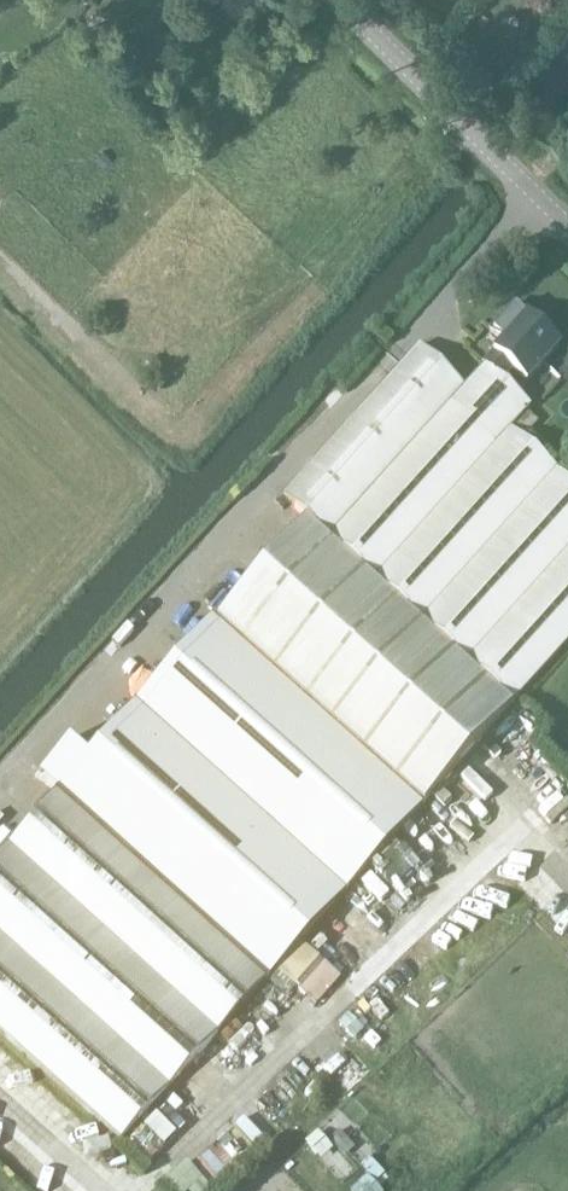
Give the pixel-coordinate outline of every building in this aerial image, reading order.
[(90,17),(102,7),(96,0),(74,0),(90,17)] [(483,365),(484,365),(502,381),(504,379),(512,369),(527,383),(556,350),(524,321),(528,318),(514,305),(490,332),(503,343),(483,365)] [(484,365),(462,388),(418,348),(285,497),(304,515),(513,704),(567,642),(567,482),(511,429),(531,407),(504,379),(502,381),(484,365)] [(213,616),(423,805),(513,704),(304,515),(213,616)] [(423,805),(213,616),(58,789),(269,977),(423,805)] [(58,789),(0,853),(0,1032),(121,1142),(269,977),(58,789)] [(543,815),(555,828),(549,834),(567,854),(567,794),(567,793),(543,815)] [(449,855),(462,841),(442,823),(430,837),(449,855)] [(488,880),(506,896),(523,877),(505,861),(488,880)] [(450,917),(469,934),(480,922),(462,905),(450,917)] [(364,914),(342,938),(354,949),(376,925),(364,914)] [(444,955),(465,946),(457,930),(437,939),(444,955)] [(402,959),(415,973),(434,956),(421,942),(402,959)] [(279,968),(311,1002),(338,976),(305,943),(279,968)] [(376,1026),(388,1015),(371,997),(359,1007),(376,1026)] [(253,1024),(269,1012),(258,998),(243,1011),(253,1024)] [(236,1047),(246,1030),(231,1022),(221,1038),(236,1047)] [(318,1041),(292,1065),(305,1079),(331,1056),(318,1041)] [(231,1132),(223,1143),(242,1157),(250,1147),(231,1132)] [(185,1190),(202,1190),(211,1186),(201,1168),(179,1179),(185,1190)]
